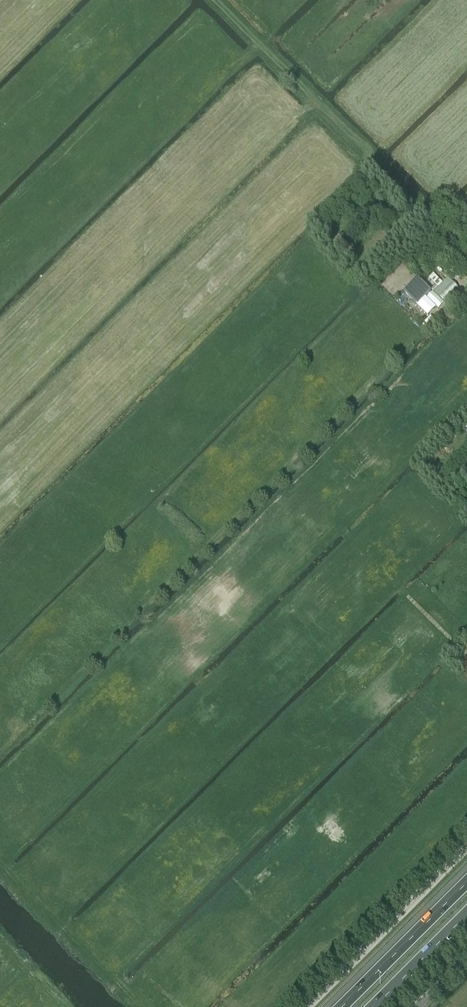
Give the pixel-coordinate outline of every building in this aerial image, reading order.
[(374,250),(370,254),(378,263),(382,259),(374,250)] [(370,257),(365,261),(372,268),(376,264),(370,257)] [(363,282),(369,277),(365,273),(359,278),(363,282)] [(429,278),(425,283),(434,292),(444,302),(458,288),(448,278),(438,288),(429,278)] [(404,292),(411,300),(420,291),(426,297),(431,292),(417,279),(404,292)]
